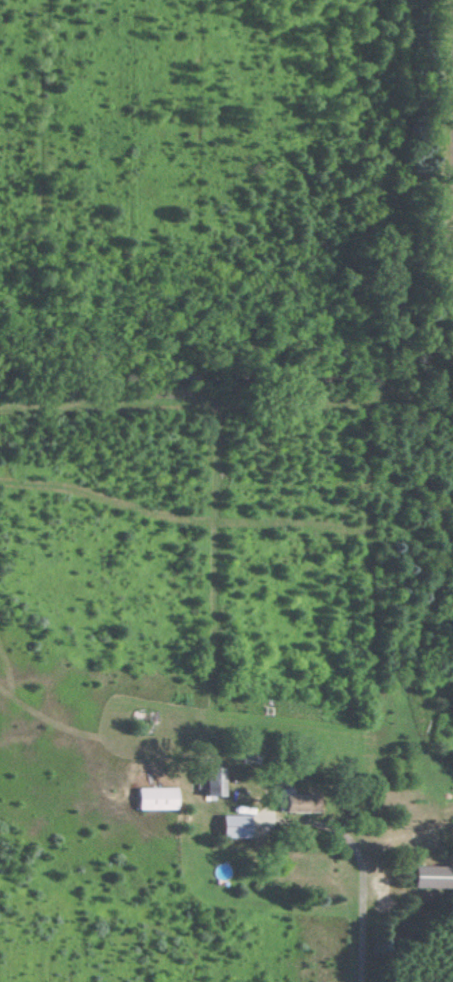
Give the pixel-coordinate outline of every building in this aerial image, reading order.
[(213,768),(194,768),(194,801),(213,801),(213,768)] [(128,811),(168,811),(168,788),(128,788),(128,811)] [(272,814),(297,814),(297,795),(284,795),(284,791),(272,791),(272,814)] [(242,839),(242,816),(213,816),(213,839),(242,839)]
